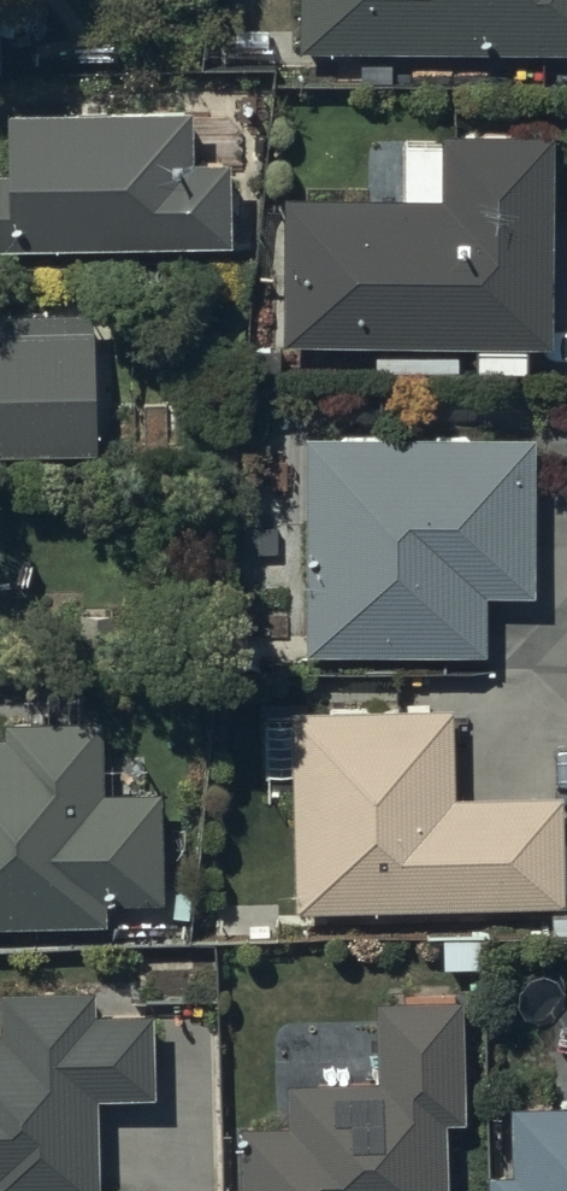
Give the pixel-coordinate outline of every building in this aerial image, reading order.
[(297,56),(566,58),(566,0),(297,0),(297,56)] [(106,119),(106,103),(79,104),(79,119),(6,120),(6,180),(0,180),(0,254),(230,252),(229,168),(191,169),(191,118),(106,119)] [(459,375),(459,349),(478,350),(477,377),(527,378),(527,350),(546,351),(549,146),(404,143),(403,205),(283,203),(281,347),(377,348),(377,374),(459,375)] [(94,459),(91,319),(13,320),(13,338),(0,338),(0,460),(94,459)] [(346,436),(340,443),(304,443),(304,661),(485,661),(485,603),(534,603),(534,443),(473,443),(465,435),(439,435),(431,443),(388,443),(381,436),(346,436)] [(295,915),(553,911),(553,935),(566,936),(566,907),(563,907),(563,896),(566,896),(566,848),(563,848),(562,800),(452,802),(451,714),(264,717),(265,783),(293,783),(295,915)] [(0,743),(0,933),(106,931),(105,909),(163,908),(160,797),(144,798),(144,759),(102,760),(101,730),(4,732),(5,743),(0,743)] [(96,1104),(156,1103),(154,1018),(94,1019),(94,998),(0,999),(0,1190),(98,1190),(96,1104)] [(446,1130),(461,1130),(460,1007),(378,1008),(379,1090),(288,1091),(289,1133),(241,1134),(242,1190),(446,1190),(446,1130)] [(511,1115),(512,1182),(491,1183),(491,1190),(566,1190),(566,1114),(511,1115)]
